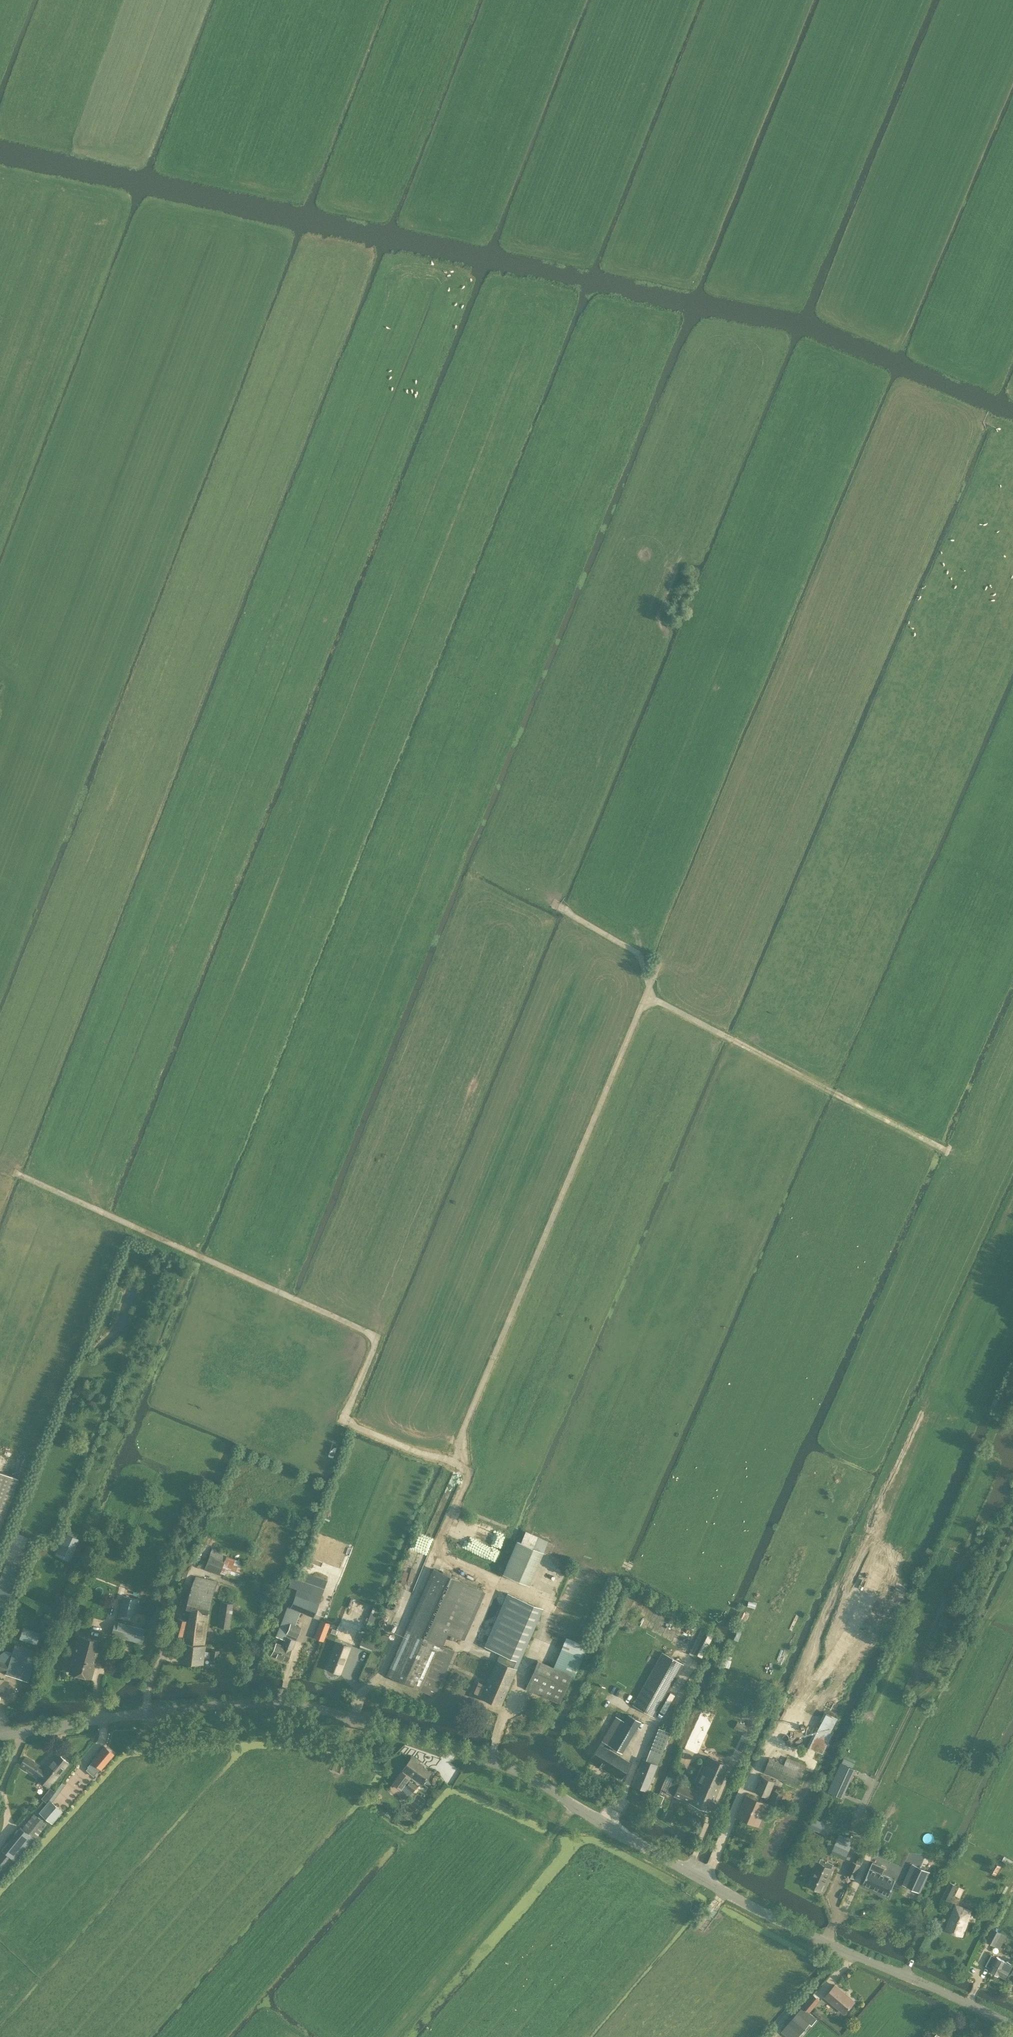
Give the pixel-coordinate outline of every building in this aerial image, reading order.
[(18,1478),(0,1471),(0,1526),(18,1478)] [(525,1531),(521,1542),(535,1548),(540,1538),(525,1531)] [(65,1534),(57,1553),(70,1559),(78,1540),(65,1534)] [(529,1585),(543,1552),(535,1548),(521,1542),(517,1540),(503,1574),(529,1585)] [(227,1555),(227,1554),(212,1548),(205,1567),(220,1573),(220,1572),(227,1555)] [(227,1555),(220,1572),(237,1578),(244,1561),(227,1555)] [(448,1633),(460,1638),(481,1590),(434,1569),(407,1629),(387,1675),(434,1696),(454,1651),(442,1645),(448,1633)] [(182,1641),(203,1644),(207,1620),(208,1620),(209,1613),(208,1613),(211,1600),(217,1582),(195,1576),(188,1595),(185,1609),(191,1610),(189,1621),(178,1617),(173,1633),(182,1636),(182,1641)] [(288,1586),(289,1587),(296,1589),(290,1606),(304,1611),(309,1599),(319,1603),(324,1588),(292,1577),(288,1586)] [(507,1593),(484,1646),(499,1654),(497,1661),(516,1670),(542,1608),(507,1593)] [(123,1596),(118,1618),(132,1621),(134,1613),(138,1613),(140,1604),(137,1603),(137,1599),(123,1596)] [(229,1628),(233,1603),(221,1602),(217,1627),(229,1628)] [(287,1661),(301,1627),(294,1624),(300,1610),(288,1605),(276,1635),(285,1639),(282,1645),(276,1642),(271,1654),(287,1661)] [(16,1626),(18,1619),(9,1616),(6,1623),(16,1626)] [(326,1620),(321,1629),(329,1633),(333,1623),(326,1620)] [(142,1643),(146,1628),(116,1621),(112,1635),(142,1643)] [(664,1636),(666,1630),(647,1622),(645,1628),(664,1636)] [(40,1632),(23,1627),(19,1639),(37,1644),(40,1632)] [(350,1642),(354,1633),(341,1628),(337,1637),(350,1642)] [(359,1645),(372,1649),(376,1638),(363,1634),(359,1645)] [(91,1678),(101,1641),(78,1635),(69,1672),(91,1678)] [(566,1637),(553,1667),(538,1660),(526,1688),(559,1702),(571,1675),(584,1645),(566,1637)] [(203,1644),(182,1641),(181,1641),(178,1660),(203,1663),(205,1645),(203,1644)] [(339,1672),(349,1647),(337,1642),(327,1668),(339,1672)] [(6,1673),(6,1674),(20,1678),(28,1680),(34,1663),(26,1660),(30,1649),(15,1645),(9,1663),(0,1660),(0,1671),(6,1673)] [(217,1660),(219,1650),(211,1649),(209,1659),(217,1660)] [(654,1716),(683,1664),(662,1652),(633,1705),(654,1716)] [(500,1705),(516,1670),(497,1661),(486,1685),(478,1682),(474,1692),(481,1696),(481,1697),(500,1705)] [(1,1690),(5,1692),(8,1681),(4,1680),(0,1678),(0,1693),(1,1690)] [(826,1710),(809,1747),(820,1752),(836,1715),(826,1710)] [(616,1716),(590,1760),(620,1779),(631,1763),(609,1749),(611,1746),(621,1752),(640,1721),(628,1714),(624,1721),(616,1716)] [(708,1720),(699,1745),(725,1755),(735,1731),(708,1720)] [(744,1733),(748,1726),(737,1721),(734,1728),(744,1733)] [(797,1722),(794,1727),(809,1734),(812,1729),(797,1722)] [(658,1728),(650,1751),(660,1755),(669,1732),(658,1728)] [(686,1740),(681,1750),(695,1755),(699,1746),(686,1740)] [(92,1761),(88,1767),(93,1771),(91,1774),(93,1775),(95,1773),(100,1768),(101,1768),(113,1754),(104,1746),(92,1760),(92,1761)] [(26,1756),(20,1765),(34,1774),(34,1773),(38,1777),(38,1778),(48,1787),(69,1762),(58,1753),(44,1771),(38,1766),(39,1765),(26,1756)] [(657,1765),(660,1758),(650,1754),(648,1761),(643,1759),(633,1784),(646,1790),(656,1764),(657,1765)] [(698,1793),(713,1800),(729,1765),(709,1756),(694,1789),(699,1792),(698,1793)] [(769,1758),(764,1772),(798,1786),(807,1765),(787,1757),(784,1765),(769,1758)] [(401,1771),(392,1782),(401,1789),(404,1785),(412,1775),(422,1783),(430,1773),(411,1759),(403,1769),(402,1772),(401,1771)] [(855,1769),(841,1763),(828,1791),(842,1798),(855,1769)] [(674,1774),(669,1772),(665,1780),(670,1782),(674,1774)] [(768,1797),(775,1781),(763,1776),(756,1792),(768,1797)] [(404,1785),(401,1789),(407,1793),(409,1795),(412,1791),(413,1792),(417,1786),(409,1781),(405,1786),(404,1785)] [(62,1782),(50,1799),(52,1801),(64,1784),(62,1782)] [(694,1789),(679,1783),(678,1785),(671,1782),(667,1791),(674,1794),(674,1795),(689,1801),(709,1810),(713,1800),(698,1793),(699,1792),(694,1789)] [(778,1807),(783,1794),(774,1790),(769,1803),(778,1807)] [(46,1793),(41,1798),(47,1802),(51,1797),(46,1793)] [(759,1826),(768,1804),(746,1795),(737,1816),(759,1826)] [(51,1823),(61,1811),(49,1800),(39,1812),(51,1823)] [(34,1813),(22,1828),(35,1838),(47,1823),(34,1813)] [(825,1834),(829,1826),(815,1819),(811,1827),(825,1834)] [(20,1827),(1,1849),(16,1861),(34,1838),(20,1827)] [(830,1842),(826,1850),(846,1859),(852,1846),(837,1839),(834,1844),(830,1842)] [(1012,1866),(1012,1865),(1012,1860),(1004,1856),(1002,1860),(1012,1866)] [(832,1868),(834,1863),(821,1858),(819,1862),(818,1862),(807,1885),(822,1891),(833,1868),(832,1868)] [(996,1875),(1001,1866),(994,1861),(988,1871),(996,1875)] [(854,1879),(860,1865),(853,1862),(847,1875),(854,1879)] [(870,1868),(863,1883),(889,1895),(896,1880),(882,1874),(885,1868),(873,1862),(870,1868)] [(918,1866),(908,1887),(920,1892),(930,1871),(918,1866)] [(950,1901),(957,1886),(950,1882),(943,1897),(950,1901)] [(956,1905),(945,1930),(962,1936),(968,1922),(967,1922),(971,1911),(956,1905)] [(995,1946),(1002,1932),(992,1928),(986,1941),(995,1946)] [(991,1955),(986,1965),(991,1968),(990,1970),(1000,1975),(1005,1978),(1012,1965),(997,1956),(996,1957),(991,1955)] [(835,1985),(825,1996),(845,2013),(854,2001),(835,1985)] [(809,2012),(820,1999),(814,1994),(803,2006),(809,2012)] [(810,2023),(798,2012),(782,2031),(789,2036),(798,2036),(810,2023)]
